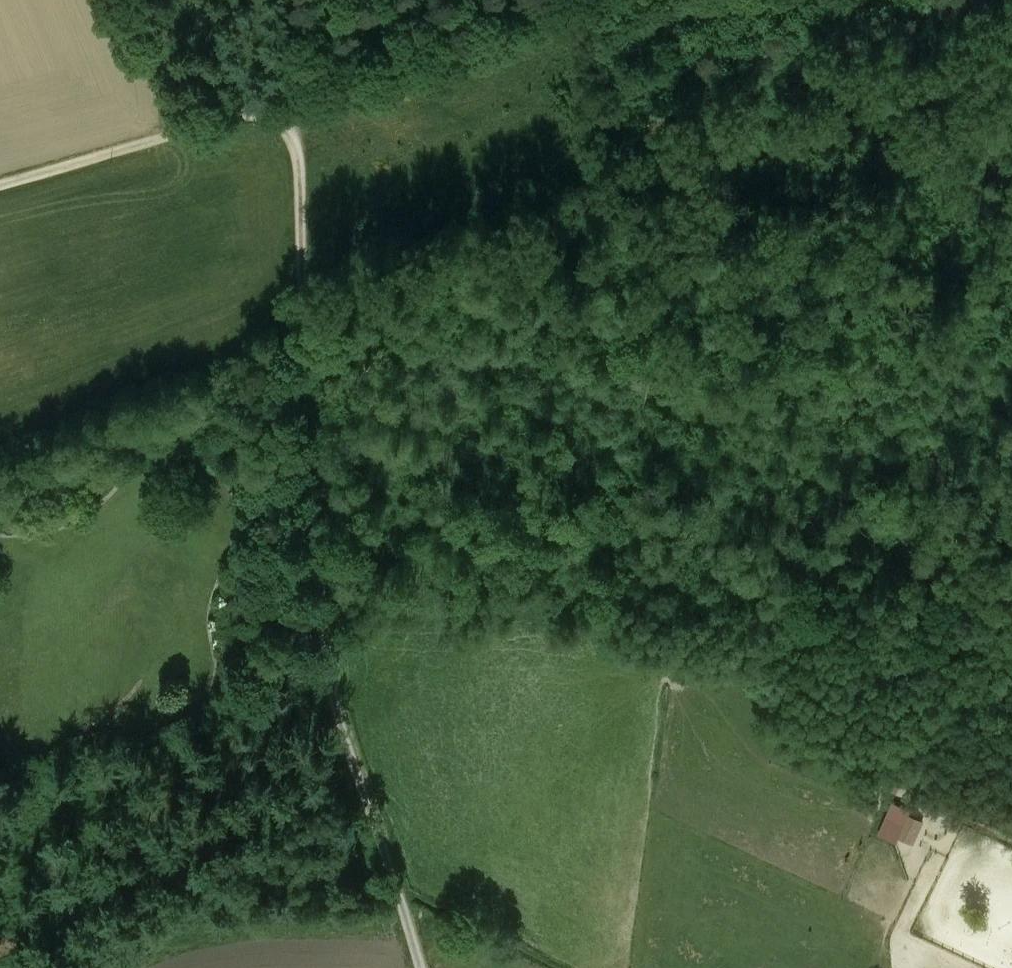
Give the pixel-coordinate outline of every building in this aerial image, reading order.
[(909,811),(892,803),(878,835),(895,842),(900,839),(911,844),(921,822),(907,816),(909,811)]
